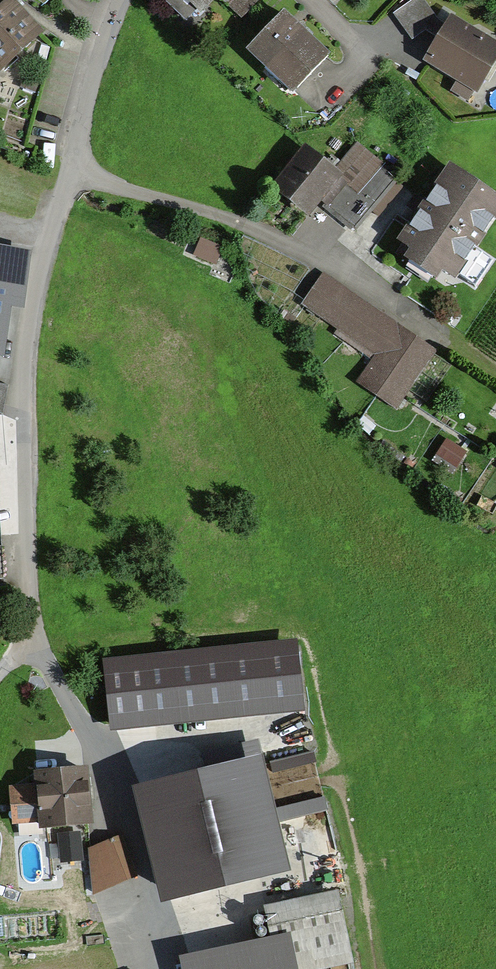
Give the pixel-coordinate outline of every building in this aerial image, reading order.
[(411,40),(440,21),(426,0),(413,0),(394,12),(411,40)] [(2,72),(40,38),(10,5),(3,11),(0,15),(0,69),(2,72)] [(332,56),(291,14),(254,51),(295,93),(332,56)] [(454,21),(431,62),(482,91),(495,66),(495,44),(454,21)] [(334,181),(307,158),(280,190),(310,214),(321,202),(354,230),(394,182),(358,152),(334,181)] [(449,169),(397,247),(411,255),(404,265),(438,288),(444,278),(457,286),(495,227),(495,200),(449,169)] [(196,255),(218,263),(223,249),(201,241),(196,255)] [(0,253),(0,353),(5,354),(11,301),(23,303),(29,256),(0,253)] [(434,350),(322,278),(304,306),(379,354),(364,379),(401,403),(434,350)] [(460,468),(467,453),(446,443),(439,457),(460,468)] [(298,647),(104,665),(110,737),(305,719),(298,647)] [(224,754),(208,759),(213,775),(229,770),(224,754)] [(86,774),(40,779),(41,787),(18,789),(22,823),(45,821),(46,832),(91,827),(86,774)] [(259,774),(137,804),(164,911),(286,881),(259,774)] [(281,823),(329,811),(325,796),(277,809),(281,823)] [(91,888),(132,881),(124,841),(84,848),(91,888)] [(268,915),(274,941),(293,937),(300,968),(317,968),(349,962),(335,900),(268,915)] [(288,943),(183,966),(184,968),(294,968),(288,943)]
